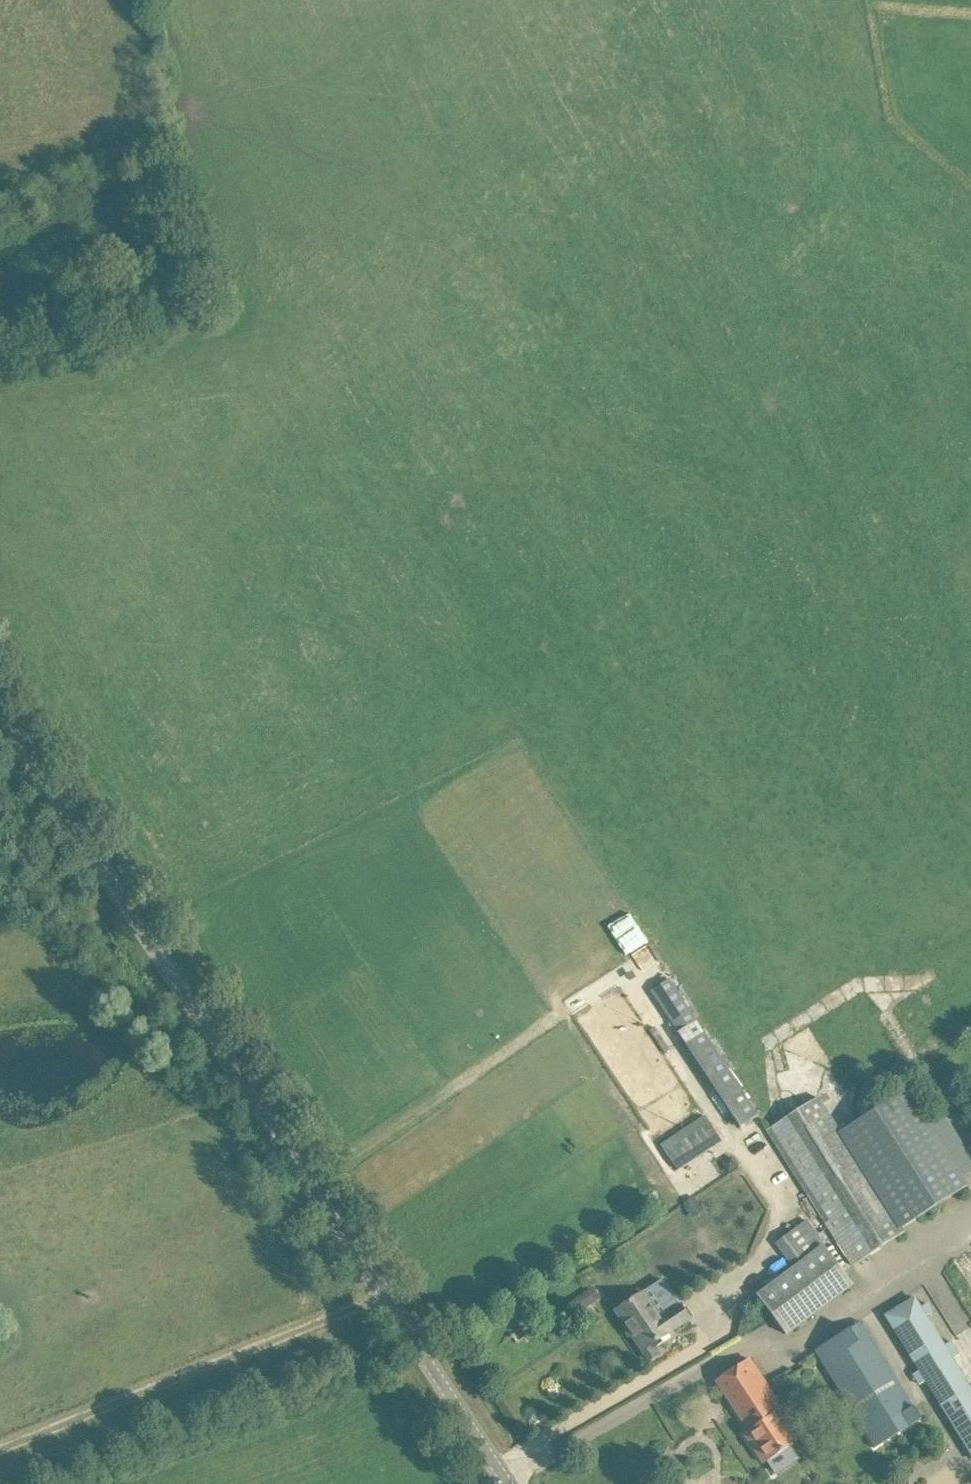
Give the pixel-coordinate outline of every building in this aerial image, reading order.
[(633,954),(651,944),(633,911),(615,921),(633,954)] [(669,979),(651,991),(678,1032),(740,1127),(758,1116),(695,1021),(696,1021),(688,1009),(669,979)] [(900,1228),(968,1185),(908,1088),(841,1132),(818,1097),(767,1130),(852,1265),(903,1233),(900,1228)] [(663,1143),(677,1165),(724,1136),(710,1114),(663,1143)] [(775,1244),(792,1266),(824,1240),(807,1218),(775,1244)] [(756,1295),(787,1335),(853,1284),(822,1244),(756,1295)] [(643,1293),(616,1310),(649,1360),(659,1354),(653,1344),(669,1332),(688,1319),(679,1306),(662,1280),(643,1293)] [(598,1284),(578,1297),(586,1309),(605,1296),(598,1284)] [(884,1316),(970,1454),(970,1391),(951,1359),(959,1353),(951,1341),(943,1346),(924,1316),(933,1311),(927,1302),(918,1307),(912,1298),(884,1316)] [(846,1330),(813,1350),(821,1362),(826,1359),(864,1420),(859,1423),(874,1447),(919,1419),(905,1395),(891,1403),(846,1330)] [(716,1381),(749,1430),(744,1434),(764,1463),(797,1441),(778,1413),(783,1409),(749,1358),(716,1381)]
